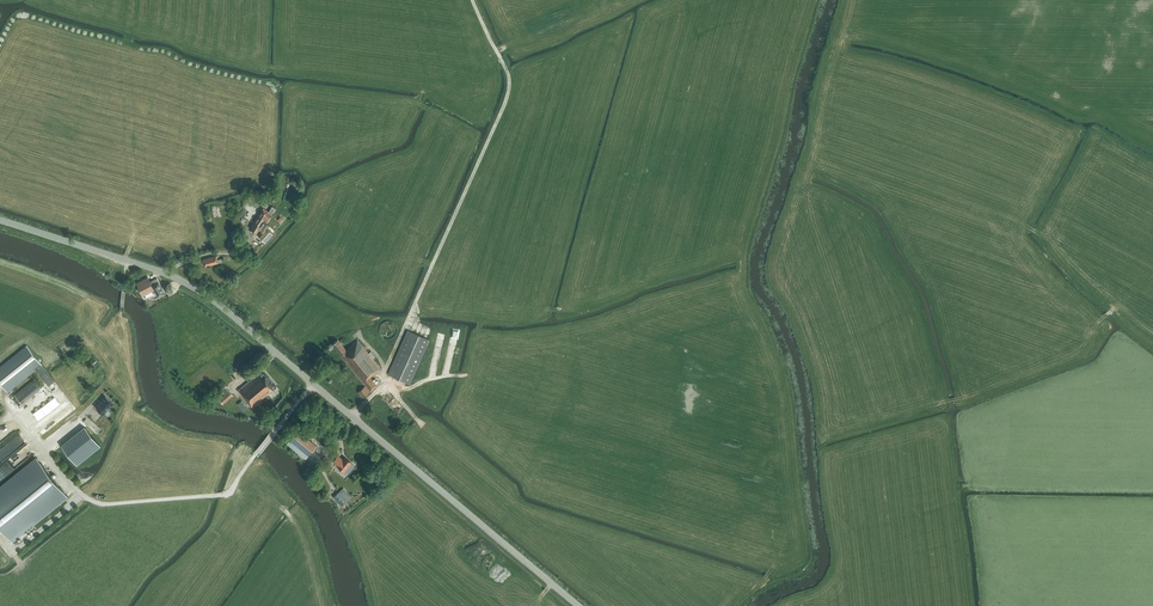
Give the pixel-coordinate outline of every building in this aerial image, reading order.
[(263,208),(255,222),(261,226),(263,222),(266,223),(267,222),(272,215),(269,213),(269,212),(263,208)] [(251,229),(257,233),(259,229),(261,230),(266,223),(263,222),(261,226),(255,222),(251,229)] [(260,237),(265,242),(274,233),(268,228),(260,237)] [(203,260),(205,267),(222,262),(221,259),(218,260),(217,256),(203,260)] [(148,277),(136,283),(143,296),(153,291),(154,294),(156,292),(158,296),(165,293),(157,278),(151,282),(148,277)] [(389,321),(388,321),(387,321),(386,321),(385,322),(384,322),(383,323),(382,323),(381,324),(380,325),(380,326),(380,327),(379,329),(379,330),(379,331),(379,332),(380,333),(380,334),(381,335),(382,336),(382,337),(383,337),(384,338),(385,338),(387,339),(388,339),(389,339),(390,339),(391,338),(392,338),(393,337),(394,337),(395,336),(396,335),(396,334),(397,333),(397,332),(397,331),(397,329),(397,328),(397,327),(396,326),(396,325),(395,324),(394,323),(393,322),(392,321),(390,321),(389,321)] [(408,330),(402,343),(389,374),(410,384),(430,340),(408,330)] [(358,341),(355,343),(347,350),(338,340),(333,344),(343,356),(342,357),(366,385),(358,392),(363,398),(378,385),(372,378),(378,373),(377,372),(381,368),(374,359),(376,357),(371,352),(369,353),(358,341)] [(49,386),(54,381),(42,365),(26,345),(0,367),(0,382),(8,392),(36,370),(49,386)] [(243,395),(242,396),(252,408),(278,387),(264,369),(239,390),(243,395)] [(22,404),(41,388),(34,379),(15,395),(22,404)] [(220,399),(223,403),(233,395),(229,391),(220,399)] [(55,394),(33,411),(39,418),(60,401),(55,394)] [(114,404),(108,398),(98,408),(104,414),(114,404)] [(238,401),(244,409),(248,406),(242,398),(238,401)] [(77,455),(98,438),(85,421),(63,438),(77,455)] [(298,430),(290,440),(309,455),(317,446),(298,430)] [(9,454),(4,446),(0,449),(0,461),(9,454)] [(338,455),(333,462),(338,466),(344,471),(343,472),(347,475),(355,466),(351,463),(351,462),(345,457),(343,460),(338,455)] [(0,487),(0,528),(0,529),(0,531),(2,533),(4,532),(11,541),(12,540),(14,542),(16,541),(14,538),(66,494),(63,490),(65,488),(60,482),(58,484),(54,478),(57,476),(54,471),(50,473),(46,468),(49,467),(44,460),(41,462),(37,457),(0,487)] [(344,488),(334,497),(342,506),(352,497),(344,488)]
